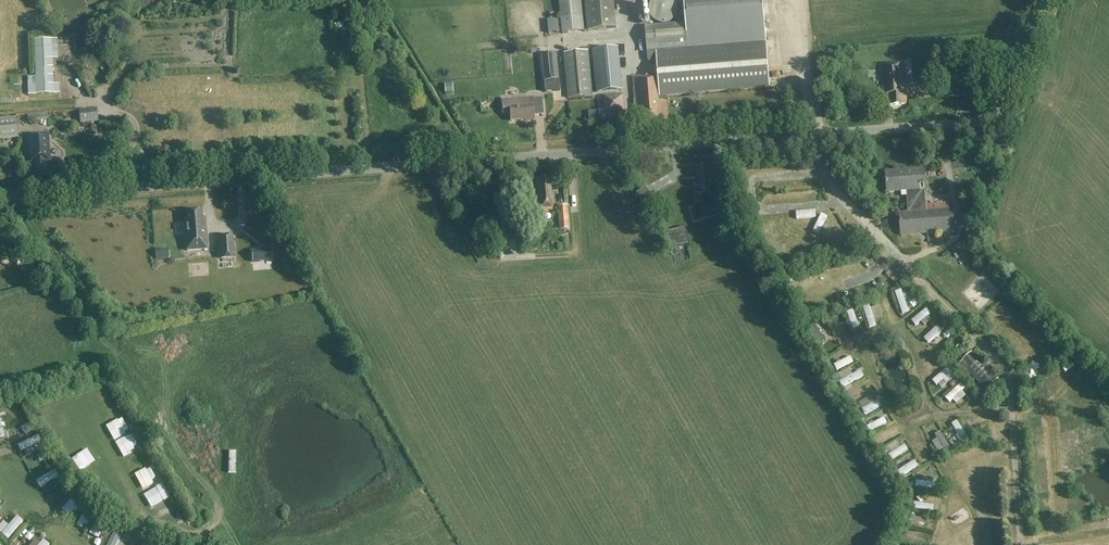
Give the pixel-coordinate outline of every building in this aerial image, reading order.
[(562,33),(584,31),(581,0),(559,0),(562,33)] [(588,31),(616,28),(613,0),(585,0),(588,31)] [(765,44),(762,0),(684,0),(686,21),(677,22),(678,24),(645,27),(645,33),(644,35),(644,41),(646,43),(648,62),(656,61),(657,76),(632,78),(635,117),(642,116),(643,125),(660,124),(658,110),(667,109),(666,101),(660,102),(659,97),(769,88),(765,44)] [(678,10),(678,9),(678,7),(677,6),(677,5),(677,4),(676,3),(675,2),(675,1),(674,0),(653,0),(652,1),(652,2),(651,3),(650,4),(650,5),(650,6),(649,7),(649,9),(649,10),(649,11),(649,12),(650,14),(650,15),(650,16),(651,17),(652,18),(652,19),(653,20),(654,21),(655,22),(656,22),(657,23),(659,23),(660,24),(661,24),(662,24),(663,24),(665,24),(666,24),(667,24),(668,23),(670,23),(672,22),(673,21),(674,20),(675,19),(675,18),(676,17),(677,16),(677,15),(677,14),(678,12),(678,11),(678,10)] [(309,38),(321,38),(321,19),(310,19),(309,38)] [(557,33),(555,19),(547,20),(549,34),(557,33)] [(54,85),(51,39),(32,40),(35,85),(28,85),(29,95),(59,93),(59,85),(54,85)] [(258,44),(259,53),(269,52),(268,43),(258,44)] [(593,51),(597,93),(622,91),(618,48),(593,51)] [(588,51),(564,53),(568,98),(592,96),(588,51)] [(557,54),(541,55),(545,92),(560,90),(557,54)] [(903,62),(881,63),(881,69),(885,68),(885,76),(882,76),(883,88),(886,88),(886,94),(883,94),(884,106),(906,104),(903,62)] [(942,80),(944,102),(959,101),(957,79),(942,80)] [(452,84),(444,84),(445,92),(452,92),(452,84)] [(963,86),(964,99),(986,96),(985,84),(963,86)] [(624,94),(604,97),(607,118),(626,116),(624,94)] [(510,112),(511,121),(524,120),(524,121),(533,120),(533,116),(543,115),(541,99),(532,99),(532,98),(502,100),(502,112),(504,113),(510,112)] [(80,124),(98,122),(97,108),(78,110),(80,124)] [(0,120),(0,140),(18,138),(16,118),(0,120)] [(46,172),(45,162),(49,161),(46,134),(26,136),(29,163),(33,163),(34,173),(46,172)] [(711,199),(708,173),(708,168),(698,169),(699,180),(695,181),(697,200),(702,200),(702,204),(690,208),(691,210),(697,208),(700,217),(717,211),(717,212),(719,212),(715,200),(709,202),(708,199),(711,199)] [(925,169),(885,172),(887,192),(906,190),(908,213),(899,213),(901,236),(954,232),(952,209),(926,211),(924,189),(926,189),(925,169)] [(549,178),(534,180),(537,212),(552,210),(549,178)] [(636,193),(648,212),(657,206),(645,188),(636,193)] [(238,216),(253,211),(249,198),(224,205),(230,224),(240,221),(238,216)] [(568,201),(570,225),(579,224),(578,200),(568,201)] [(557,207),(558,221),(559,230),(568,229),(567,221),(566,206),(557,207)] [(187,251),(207,250),(205,225),(202,225),(201,212),(187,213),(188,221),(184,221),(187,251)] [(501,237),(501,250),(514,250),(514,236),(501,237)] [(221,259),(234,258),(231,237),(218,238),(221,259)] [(294,239),(287,241),(290,250),(297,247),(294,239)] [(251,251),(252,263),(271,261),(270,249),(251,251)] [(16,257),(17,265),(25,265),(24,256),(16,257)] [(258,290),(258,284),(262,284),(262,279),(256,280),(256,268),(250,268),(251,280),(244,281),(245,293),(252,292),(252,291),(258,290)] [(912,286),(905,289),(913,308),(919,306),(912,286)] [(900,289),(894,292),(902,314),(908,312),(900,289)] [(923,289),(916,291),(917,298),(924,296),(923,289)] [(870,304),(877,325),(887,321),(880,300),(870,304)] [(869,304),(862,306),(869,328),(876,326),(869,304)] [(926,308),(911,320),(916,326),(931,314),(926,308)] [(852,309),(846,312),(852,329),(858,326),(852,309)] [(835,315),(821,324),(830,340),(844,331),(839,323),(840,322),(835,315)] [(939,322),(923,338),(928,343),(945,327),(939,322)] [(814,323),(807,328),(819,346),(825,341),(814,323)] [(972,352),(960,364),(972,375),(987,390),(994,383),(998,379),(995,376),(985,366),(981,361),(972,352)] [(833,364),(837,371),(853,363),(850,356),(833,364)] [(841,380),(838,382),(842,388),(863,377),(859,370),(852,374),(849,368),(838,374),(841,380)] [(947,368),(931,380),(936,386),(951,373),(947,368)] [(960,383),(944,397),(950,403),(966,388),(960,383)] [(876,384),(860,391),(863,397),(878,390),(876,384)] [(1049,388),(1041,390),(1045,400),(1052,398),(1049,388)] [(877,400),(861,408),(865,415),(881,407),(877,400)] [(0,412),(0,415),(1,419),(13,416),(11,409),(0,412)] [(978,433),(969,415),(962,419),(970,437),(978,433)] [(883,417),(866,426),(870,432),(886,424),(883,417)] [(212,418),(211,424),(224,427),(226,421),(212,418)] [(957,420),(951,424),(962,442),(968,438),(957,420)] [(195,423),(184,428),(187,433),(197,429),(195,423)] [(895,429),(880,438),(883,445),(899,436),(895,429)] [(940,431),(934,434),(936,439),(932,441),(938,452),(948,446),(940,431)] [(198,434),(196,442),(214,445),(216,438),(198,434)] [(883,448),(891,460),(908,450),(904,444),(900,447),(896,440),(883,448)] [(914,460),(897,471),(901,477),(918,466),(914,460)] [(921,481),(916,480),(915,488),(937,491),(938,483),(931,482),(932,477),(921,475),(921,481)] [(75,478),(61,483),(66,495),(79,491),(75,478)] [(934,505),(913,502),(913,509),(933,512),(934,505)] [(98,505),(87,522),(94,527),(105,510),(98,505)] [(102,528),(113,533),(118,521),(107,516),(102,528)] [(927,522),(911,518),(909,525),(925,529),(927,522)] [(139,525),(130,522),(123,544),(132,544),(139,525)] [(150,544),(159,544),(162,539),(153,536),(150,544)] [(908,536),(906,544),(908,544),(927,544),(928,541),(908,536)]
